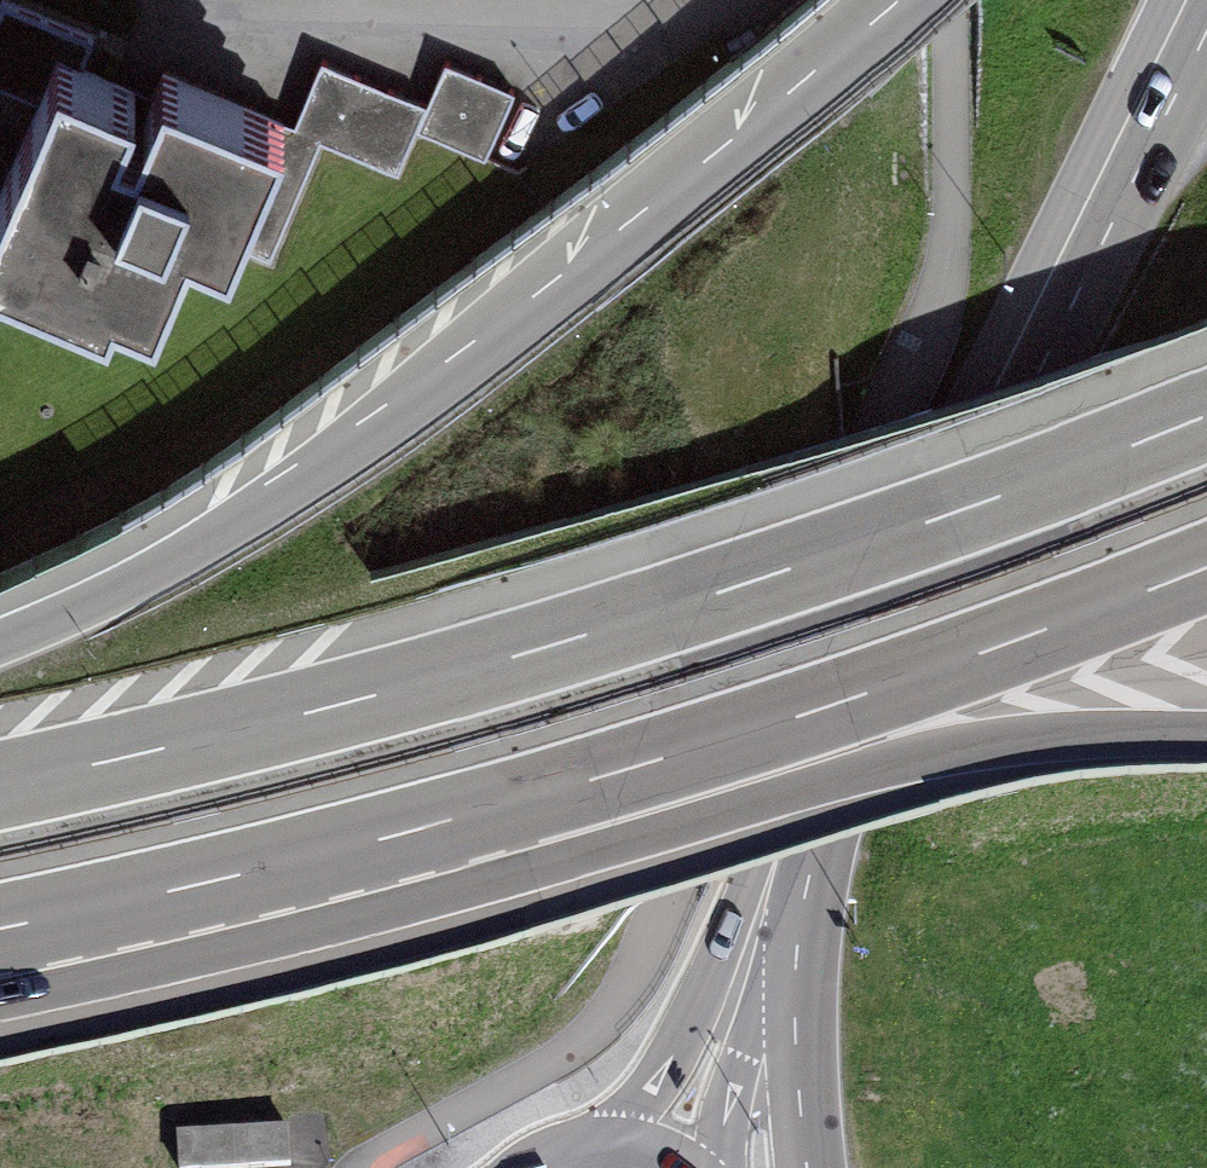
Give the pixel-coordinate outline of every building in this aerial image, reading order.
[(68,47),(0,215),(0,268),(159,333),(194,247),(279,281),(328,162),(402,192),(423,141),(488,167),(515,100),(441,70),(422,117),(322,77),(297,139),(68,47)] [(177,1135),(179,1167),(248,1167),(290,1165),(288,1128),(177,1135)]
